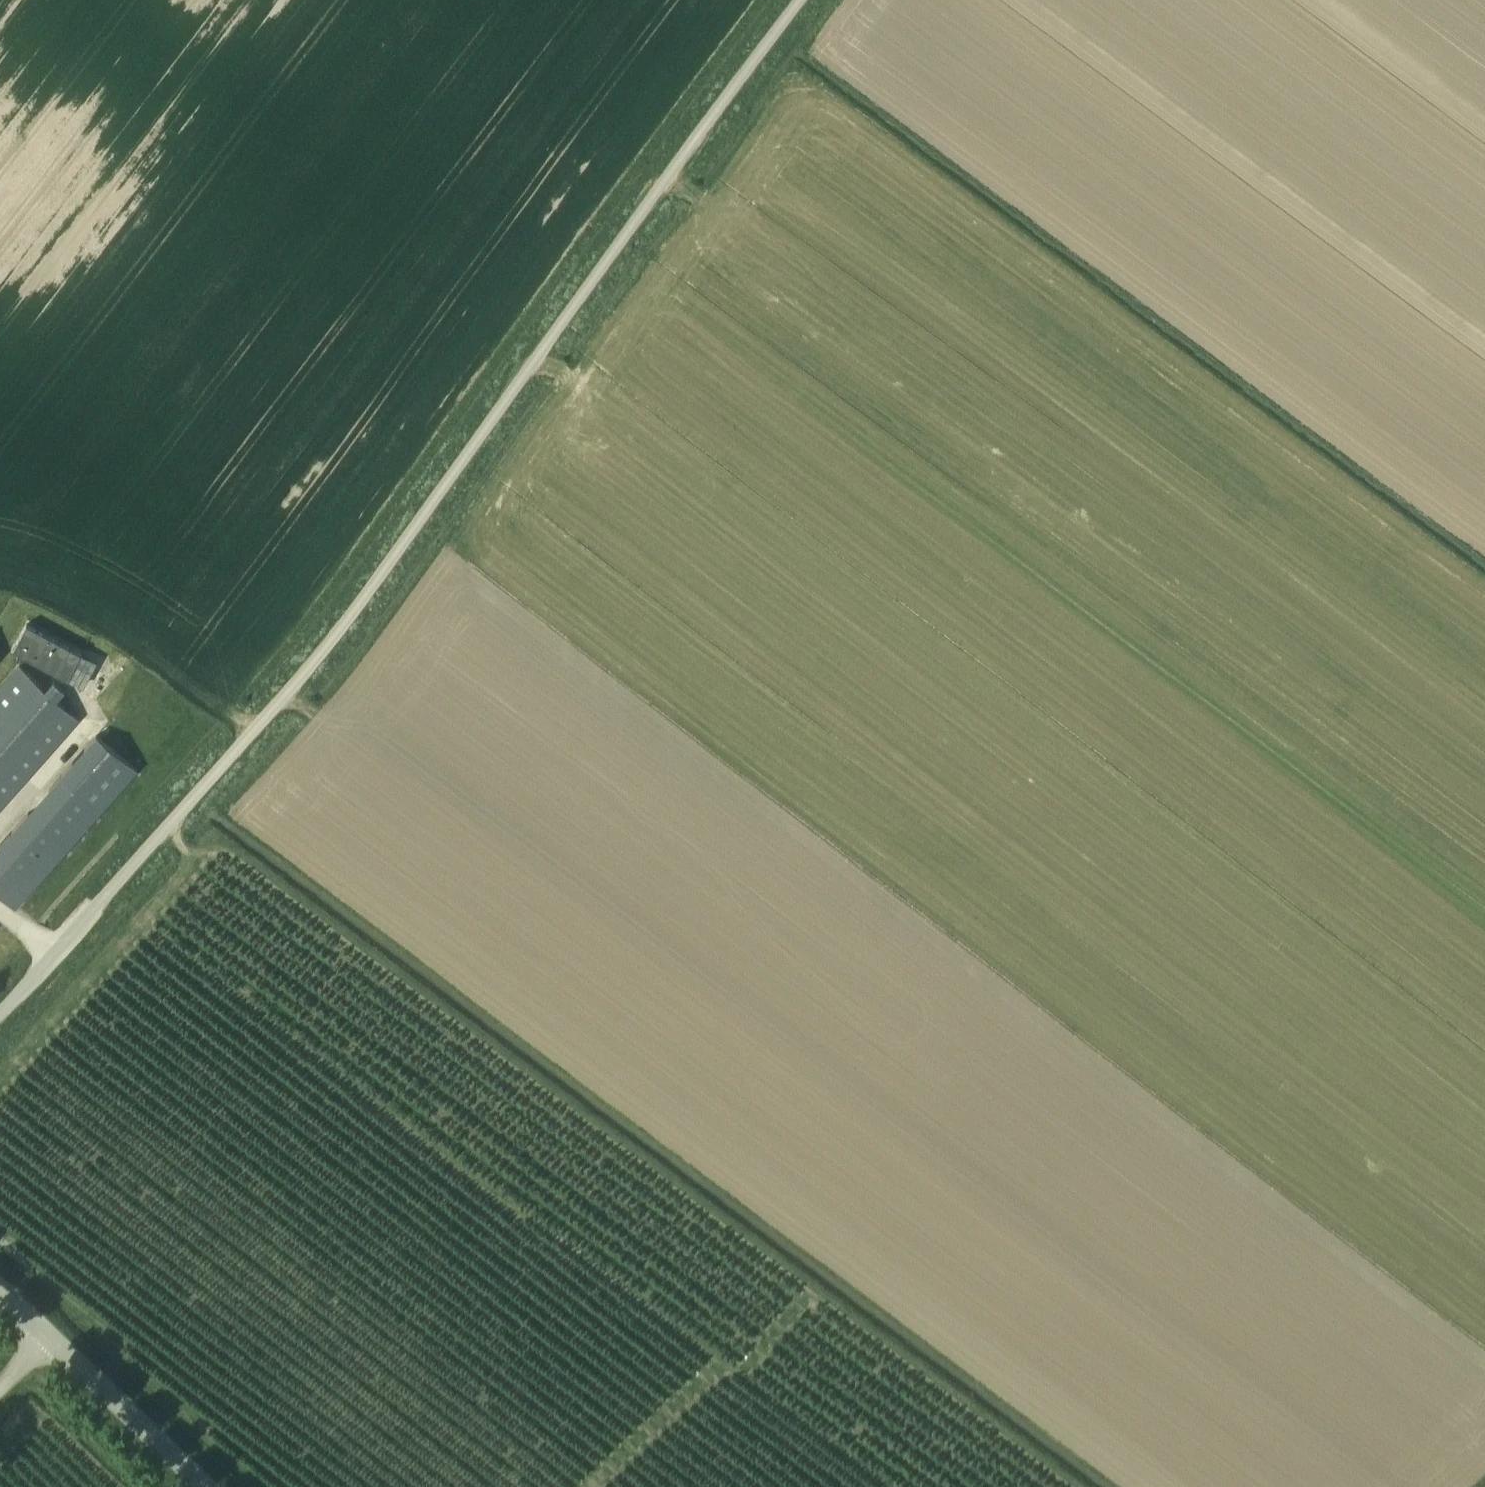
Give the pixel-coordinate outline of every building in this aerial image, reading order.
[(31,630),(21,649),(64,672),(74,653),(31,630)] [(79,720),(18,666),(0,686),(0,810),(79,720)] [(96,733),(0,842),(0,894),(16,908),(138,770),(96,733)]
